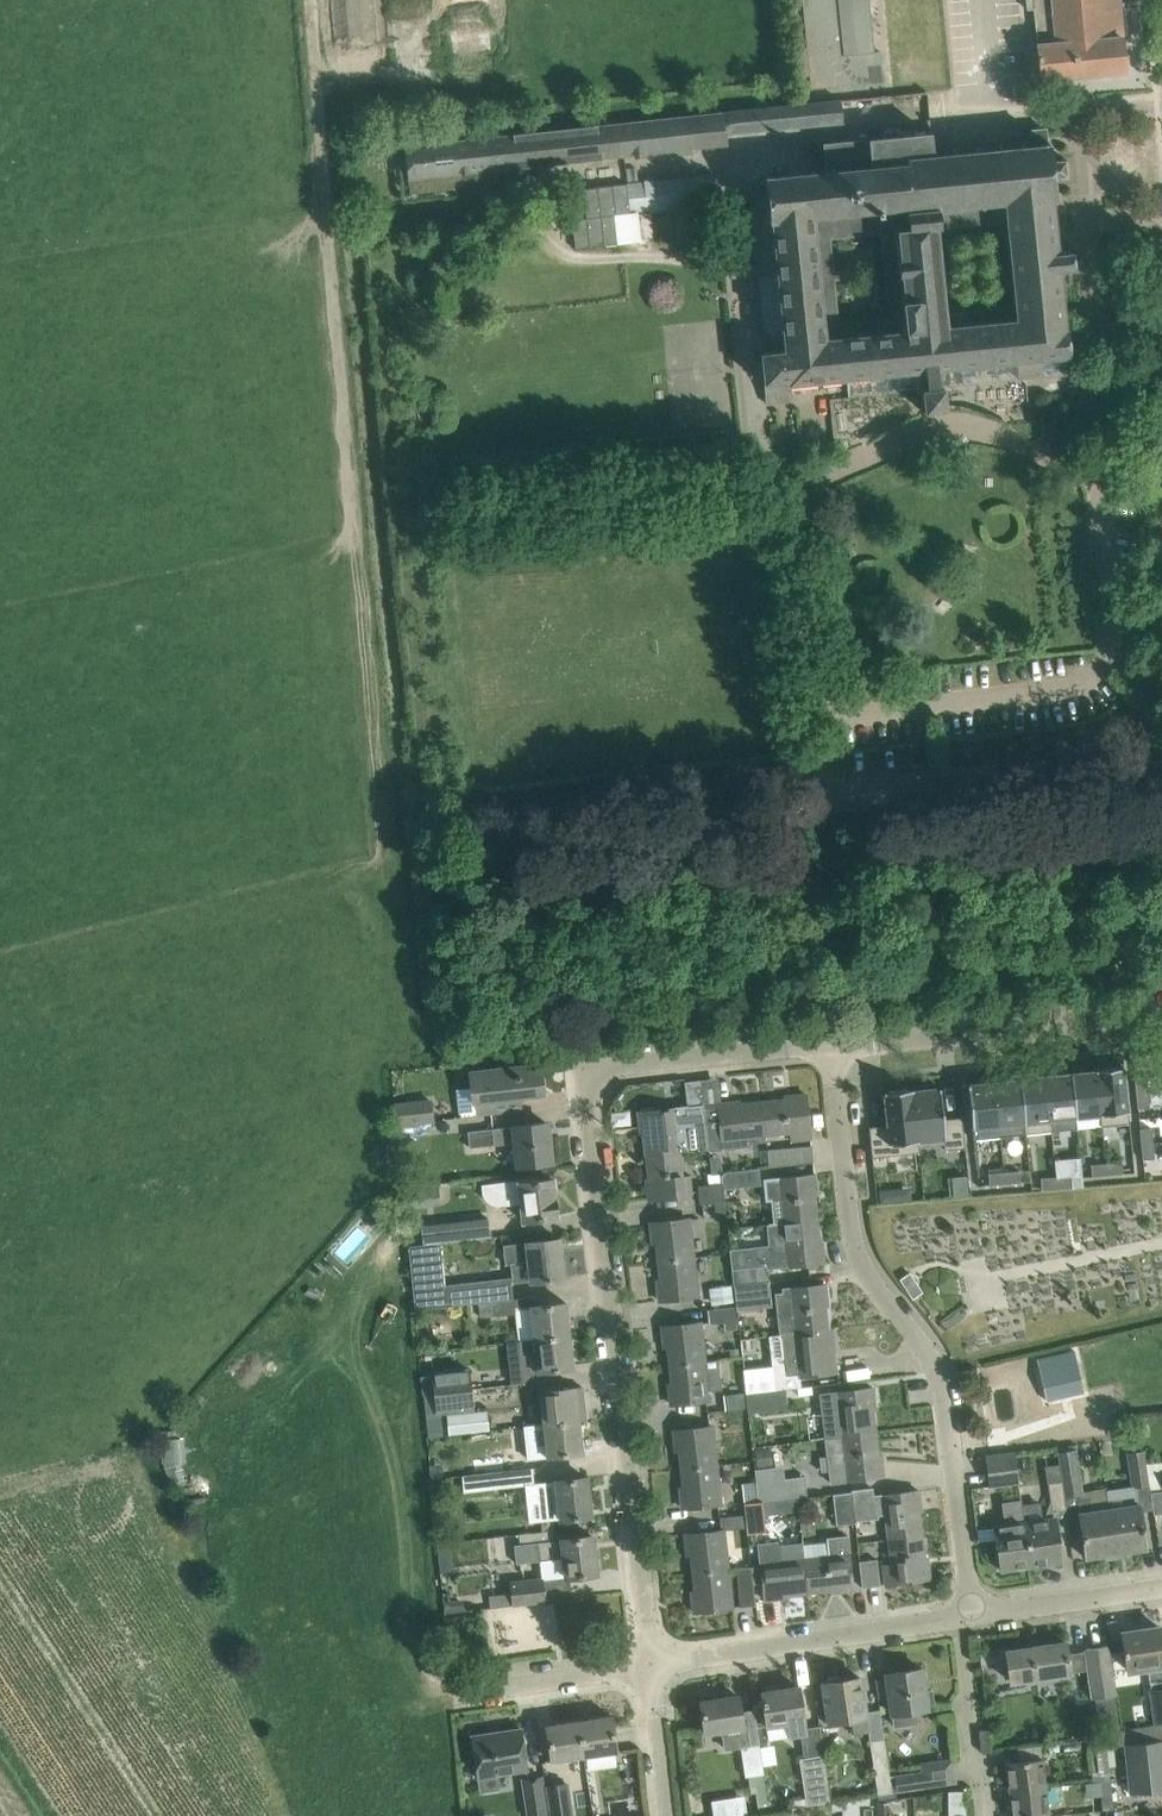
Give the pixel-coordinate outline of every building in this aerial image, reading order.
[(806,46),(795,48),(798,77),(809,76),(810,89),(882,81),(879,51),(873,51),(868,0),(801,0),(806,46)] [(1028,80),(1125,70),(1118,0),(1025,0),(1026,9),(1033,9),(1037,45),(1036,45),(1036,46),(1024,47),(1028,80)] [(457,187),(456,173),(726,144),(725,134),(842,122),(839,99),(402,146),(406,180),(409,179),(411,192),(457,187)] [(823,143),(825,171),(825,172),(872,168),(876,209),(875,209),(876,218),(1052,202),(1053,201),(1052,197),(1053,197),(1052,180),(1068,178),(1067,160),(1050,162),(1048,144),(1047,145),(1045,128),(1027,130),(1028,142),(931,151),(929,133),(823,143)] [(1018,379),(1042,377),(1040,359),(1068,356),(1066,328),(1065,328),(1059,269),(1072,268),(1071,251),(1057,253),(1052,202),(876,218),(875,209),(876,209),(872,168),(825,172),(825,171),(765,177),(769,219),(770,219),(773,249),(755,251),(757,274),(775,273),(783,350),(759,353),(762,383),(786,381),(786,384),(845,378),(847,395),(920,388),(923,411),(945,409),(943,386),(937,387),(936,369),(946,368),(947,377),(957,376),(956,367),(1017,361),(1018,379)] [(626,184),(582,188),(586,218),(614,214),(629,213),(626,184)] [(638,213),(635,213),(637,241),(638,243),(652,242),(650,212),(638,213)] [(586,218),(571,219),(574,248),(618,243),(614,214),(586,218)] [(495,1099),(543,1093),(540,1063),(516,1066),(469,1071),(471,1088),(456,1090),(460,1118),(477,1115),(497,1113),(495,1099)] [(1129,1122),(1123,1066),(1095,1069),(1095,1070),(1100,1114),(1101,1125),(1129,1122)] [(1071,1073),(1075,1117),(1100,1114),(1095,1070),(1071,1073)] [(1050,1131),(1076,1128),(1075,1117),(1071,1073),(1045,1076),(1050,1131)] [(1045,1076),(1019,1079),(1025,1134),(1050,1131),(1045,1076)] [(1134,1078),(1136,1093),(1147,1092),(1146,1076),(1134,1078)] [(646,1156),(679,1152),(708,1149),(703,1105),(700,1079),(684,1081),(687,1106),(638,1112),(640,1127),(643,1126),(644,1131),(643,1131),(646,1156)] [(1019,1079),(993,1081),(999,1136),(1025,1134),(1019,1079)] [(973,1139),(999,1136),(993,1081),(967,1084),(972,1128),(973,1139)] [(919,1146),(935,1145),(944,1144),(945,1149),(964,1148),(961,1117),(946,1119),(943,1119),(940,1087),(934,1087),(934,1084),(915,1086),(916,1089),(913,1090),(919,1146)] [(919,1146),(913,1090),(913,1088),(883,1091),(887,1125),(869,1127),(872,1157),(919,1152),(919,1146)] [(1149,1107),(1147,1092),(1136,1093),(1137,1108),(1149,1107)] [(786,1099),(762,1101),(765,1134),(790,1132),(791,1140),(810,1138),(806,1094),(791,1095),(791,1099),(786,1100),(786,1099)] [(393,1104),(396,1127),(434,1122),(431,1099),(393,1104)] [(751,1136),(765,1134),(762,1101),(738,1104),(738,1105),(733,1105),(732,1102),(703,1105),(708,1149),(708,1150),(752,1145),(751,1136)] [(513,1126),(467,1131),(469,1147),(515,1142),(518,1166),(550,1162),(546,1122),(513,1126)] [(1152,1143),(1151,1128),(1139,1129),(1141,1144),(1152,1143)] [(1154,1158),(1152,1143),(1141,1144),(1142,1159),(1154,1158)] [(811,1145),(767,1150),(769,1167),(813,1162),(811,1145)] [(679,1152),(646,1156),(649,1180),(650,1184),(646,1185),(648,1200),(692,1195),(690,1175),(682,1176),(679,1152)] [(1106,1163),(1107,1175),(1122,1173),(1121,1161),(1106,1163)] [(1090,1164),(1092,1176),(1107,1175),(1106,1163),(1090,1164)] [(751,1168),(720,1171),(722,1189),(723,1189),(760,1186),(759,1168),(751,1169),(751,1168)] [(699,1203),(703,1203),(724,1200),(723,1189),(722,1189),(720,1171),(707,1173),(709,1185),(698,1186),(699,1203)] [(1004,1183),(1020,1182),(1019,1171),(1004,1172),(1004,1183)] [(1004,1183),(1004,1172),(988,1173),(989,1185),(1004,1183)] [(771,1199),(774,1223),(816,1218),(813,1194),(812,1189),(816,1189),(814,1174),(764,1180),(766,1199),(771,1199)] [(556,1217),(552,1179),(538,1180),(537,1175),(519,1177),(519,1179),(481,1183),(483,1194),(486,1199),(492,1204),(498,1206),(521,1203),(523,1220),(556,1217)] [(1057,1188),(1072,1187),(1071,1175),(1056,1176),(1057,1188)] [(1041,1178),(1042,1190),(1057,1188),(1056,1176),(1041,1178)] [(886,1190),(878,1191),(879,1203),(894,1201),(894,1195),(886,1190)] [(437,1223),(439,1242),(501,1235),(499,1217),(437,1223)] [(657,1242),(659,1261),(692,1257),(688,1218),(674,1219),(650,1222),(653,1243),(657,1242)] [(729,1251),(729,1253),(733,1284),(768,1281),(767,1268),(824,1262),(822,1247),(818,1248),(818,1243),(819,1243),(816,1218),(774,1223),(766,1224),(769,1247),(729,1251)] [(503,1245),(505,1264),(510,1264),(512,1283),(531,1281),(563,1277),(559,1238),(503,1245)] [(415,1309),(428,1308),(445,1306),(443,1284),(444,1284),(439,1243),(408,1247),(415,1309)] [(733,1284),(729,1253),(718,1255),(722,1286),(710,1288),(712,1308),(715,1308),(736,1306),(735,1304),(733,1284)] [(692,1257),(659,1261),(661,1279),(657,1280),(659,1300),(697,1296),(692,1257)] [(478,1302),(509,1299),(507,1277),(444,1284),(443,1284),(445,1306),(461,1304),(478,1302)] [(737,1309),(771,1305),(768,1281),(733,1284),(735,1304),(736,1306),(737,1305),(737,1309)] [(916,1282),(906,1288),(912,1298),(922,1291),(916,1282)] [(782,1333),(782,1334),(828,1328),(826,1304),(825,1304),(824,1299),(828,1299),(826,1284),(782,1289),(782,1292),(774,1292),(779,1333),(782,1333)] [(538,1338),(570,1335),(566,1302),(534,1306),(533,1296),(509,1299),(478,1302),(479,1318),(515,1314),(515,1311),(529,1310),(532,1339),(538,1338)] [(668,1346),(670,1364),(704,1361),(700,1322),(662,1326),(664,1347),(668,1346)] [(828,1328),(782,1334),(786,1375),(798,1373),(798,1376),(836,1372),(834,1357),(830,1358),(830,1353),(831,1353),(831,1352),(836,1351),(834,1328),(828,1328)] [(533,1353),(535,1372),(573,1367),(570,1335),(538,1338),(532,1339),(519,1340),(520,1355),(533,1353)] [(1074,1350),(1037,1359),(1046,1400),(1083,1392),(1074,1350)] [(704,1361),(670,1364),(672,1383),(668,1383),(671,1404),(708,1400),(708,1391),(722,1390),(718,1359),(704,1361)] [(742,1368),(745,1392),(745,1394),(776,1390),(776,1389),(773,1365),(742,1368)] [(434,1372),(436,1393),(472,1389),(470,1367),(433,1370),(434,1372)] [(422,1373),(420,1373),(422,1395),(424,1395),(436,1393),(434,1372),(422,1373)] [(539,1391),(542,1423),(579,1419),(575,1387),(539,1391)] [(820,1406),(824,1438),(875,1432),(872,1408),(871,1408),(871,1403),(874,1402),(872,1387),(828,1393),(830,1405),(820,1406)] [(745,1394),(747,1407),(748,1413),(787,1408),(784,1388),(776,1389),(776,1390),(745,1394)] [(472,1389),(436,1393),(424,1395),(422,1395),(426,1437),(446,1435),(444,1414),(474,1411),(472,1389)] [(725,1410),(747,1407),(745,1394),(745,1392),(723,1394),(725,1410)] [(579,1419),(542,1423),(546,1456),(583,1452),(579,1419)] [(680,1450),(682,1468),(716,1465),(711,1426),(673,1430),(676,1451),(680,1450)] [(875,1432),(824,1438),(826,1458),(820,1459),(821,1471),(828,1471),(830,1482),(883,1475),(881,1461),(878,1461),(877,1456),(878,1456),(875,1432)] [(180,1436),(161,1437),(163,1477),(182,1476),(180,1436)] [(1079,1492),(1082,1491),(1076,1445),(1057,1448),(1061,1479),(1063,1494),(1079,1492)] [(768,1449),(755,1451),(757,1467),(770,1466),(768,1449)] [(1127,1454),(1132,1486),(1133,1486),(1148,1484),(1143,1451),(1127,1454)] [(1018,1483),(1015,1457),(1014,1452),(985,1456),(989,1486),(1018,1483)] [(493,1457),(494,1471),(531,1467),(530,1453),(493,1457)] [(716,1465),(682,1468),(684,1487),(680,1487),(682,1508),(720,1503),(716,1465)] [(531,1467),(494,1471),(461,1474),(463,1491),(533,1485),(531,1467)] [(784,1478),(756,1482),(758,1500),(762,1500),(771,1499),(806,1495),(804,1476),(784,1478)] [(539,1517),(546,1521),(590,1515),(585,1477),(556,1480),(556,1481),(540,1482),(542,1500),(538,1504),(539,1517)] [(1061,1479),(1046,1481),(1050,1510),(1065,1508),(1063,1494),(1061,1479)] [(758,1500),(756,1482),(742,1483),(744,1502),(758,1500)] [(1106,1490),(1109,1508),(1115,1553),(1146,1548),(1140,1503),(1136,1504),(1133,1486),(1132,1486),(1106,1490)] [(885,1514),(888,1539),(921,1535),(918,1510),(917,1511),(917,1505),(920,1505),(918,1490),(874,1496),(873,1487),(851,1490),(851,1492),(855,1522),(855,1520),(878,1517),(877,1515),(885,1514)] [(1149,1491),(1152,1507),(1153,1514),(1161,1514),(1161,1490),(1149,1491)] [(836,1524),(855,1522),(851,1492),(832,1494),(836,1524)] [(1085,1557),(1115,1553),(1109,1508),(1092,1511),(1091,1498),(1080,1500),(1079,1492),(1063,1494),(1065,1508),(1067,1521),(1079,1519),(1085,1557)] [(1004,1525),(994,1527),(1000,1570),(1031,1566),(1024,1522),(1022,1505),(1021,1499),(1000,1502),(1004,1525)] [(762,1500),(758,1500),(744,1502),(747,1533),(765,1532),(763,1509),(762,1500)] [(1024,1522),(1031,1566),(1061,1561),(1057,1532),(1069,1530),(1067,1521),(1065,1508),(1050,1510),(1051,1520),(1041,1522),(1038,1502),(1022,1505),(1024,1522)] [(692,1554),(694,1572),(727,1569),(723,1530),(685,1534),(688,1555),(692,1554)] [(554,1540),(519,1544),(514,1544),(516,1564),(540,1561),(542,1576),(511,1580),(512,1592),(513,1602),(514,1604),(572,1597),(570,1576),(596,1573),(596,1571),(601,1568),(600,1558),(594,1556),(592,1535),(554,1540)] [(838,1591),(852,1590),(846,1535),(826,1537),(828,1555),(804,1557),(808,1592),(832,1589),(832,1588),(837,1588),(838,1591)] [(921,1535),(888,1539),(891,1564),(883,1565),(885,1584),(930,1578),(928,1563),(924,1564),(924,1559),(921,1535)] [(804,1557),(803,1544),(778,1547),(777,1542),(758,1543),(764,1600),(779,1598),(779,1594),(784,1594),(808,1592),(804,1557)] [(737,1548),(739,1568),(750,1566),(748,1546),(737,1548)] [(858,1561),(862,1587),(879,1585),(876,1559),(858,1561)] [(750,1566),(739,1568),(737,1568),(741,1606),(754,1605),(750,1566)] [(727,1569),(694,1572),(696,1591),(692,1591),(694,1612),(732,1607),(727,1569)] [(462,1599),(443,1602),(445,1613),(464,1610),(462,1599)] [(1123,1649),(1124,1654),(1126,1672),(1145,1669),(1148,1686),(1161,1684),(1161,1642),(1160,1627),(1122,1633),(1124,1648),(1123,1649)] [(1114,1695),(1107,1645),(1085,1649),(1086,1651),(1067,1654),(1065,1642),(1006,1651),(1010,1681),(1070,1672),(1088,1669),(1093,1698),(1114,1695)] [(886,1673),(887,1679),(877,1680),(879,1694),(889,1693),(894,1727),(918,1724),(916,1710),(927,1708),(927,1705),(934,1703),(932,1689),(925,1690),(921,1668),(886,1673)] [(828,1721),(851,1717),(853,1734),(868,1732),(865,1712),(860,1677),(842,1680),(839,1675),(827,1677),(826,1682),(822,1683),(824,1695),(822,1695),(823,1700),(825,1700),(828,1721)] [(754,1711),(757,1726),(766,1725),(768,1739),(806,1733),(805,1725),(799,1686),(779,1689),(776,1685),(764,1687),(763,1692),(761,1692),(763,1704),(753,1705),(754,1711)] [(1149,1691),(1154,1723),(1161,1721),(1161,1689),(1149,1691)] [(744,1774),(763,1771),(758,1741),(759,1741),(757,1726),(754,1711),(740,1713),(738,1696),(718,1699),(717,1693),(701,1695),(702,1701),(700,1701),(705,1732),(722,1729),(725,1748),(740,1746),(744,1774)] [(611,1715),(579,1720),(584,1756),(616,1751),(611,1715)] [(584,1756),(579,1720),(546,1725),(551,1761),(584,1756)] [(1125,1745),(1122,1746),(1128,1792),(1161,1787),(1161,1759),(1158,1724),(1123,1728),(1125,1745)] [(471,1736),(478,1776),(527,1769),(520,1728),(471,1736)] [(978,1730),(981,1752),(990,1751),(988,1729),(978,1730)] [(1093,1782),(1100,1781),(1111,1780),(1105,1737),(1104,1733),(1094,1735),(1094,1739),(1098,1772),(1092,1773),(1093,1782)] [(884,1739),(869,1741),(877,1795),(892,1792),(884,1739)] [(828,1790),(840,1788),(835,1753),(823,1755),(828,1790)] [(799,1758),(806,1804),(830,1800),(828,1790),(823,1755),(799,1758)] [(1006,1762),(1009,1792),(1045,1787),(1042,1758),(1006,1762)] [(920,1771),(895,1775),(897,1792),(955,1783),(952,1759),(919,1764),(920,1771)] [(522,1779),(528,1815),(546,1815),(547,1815),(547,1814),(541,1776),(522,1779)] [(1111,1780),(1100,1781),(1104,1809),(1114,1808),(1111,1780)] [(550,1815),(572,1815),(567,1782),(545,1785),(550,1815)] [(1012,1815),(1046,1815),(1049,1815),(1045,1787),(1009,1792),(1012,1815)] [(949,1815),(966,1815),(965,1791),(948,1791),(949,1815)] [(842,1815),(853,1815),(853,1799),(841,1799),(841,1800),(842,1810),(842,1815)] [(830,1802),(806,1805),(807,1807),(807,1812),(815,1812),(815,1814),(842,1810),(841,1800),(830,1802)] [(878,1815),(888,1815),(888,1803),(877,1803),(878,1815)] [(791,1815),(807,1815),(807,1814),(807,1812),(807,1807),(791,1808),(791,1815)]
